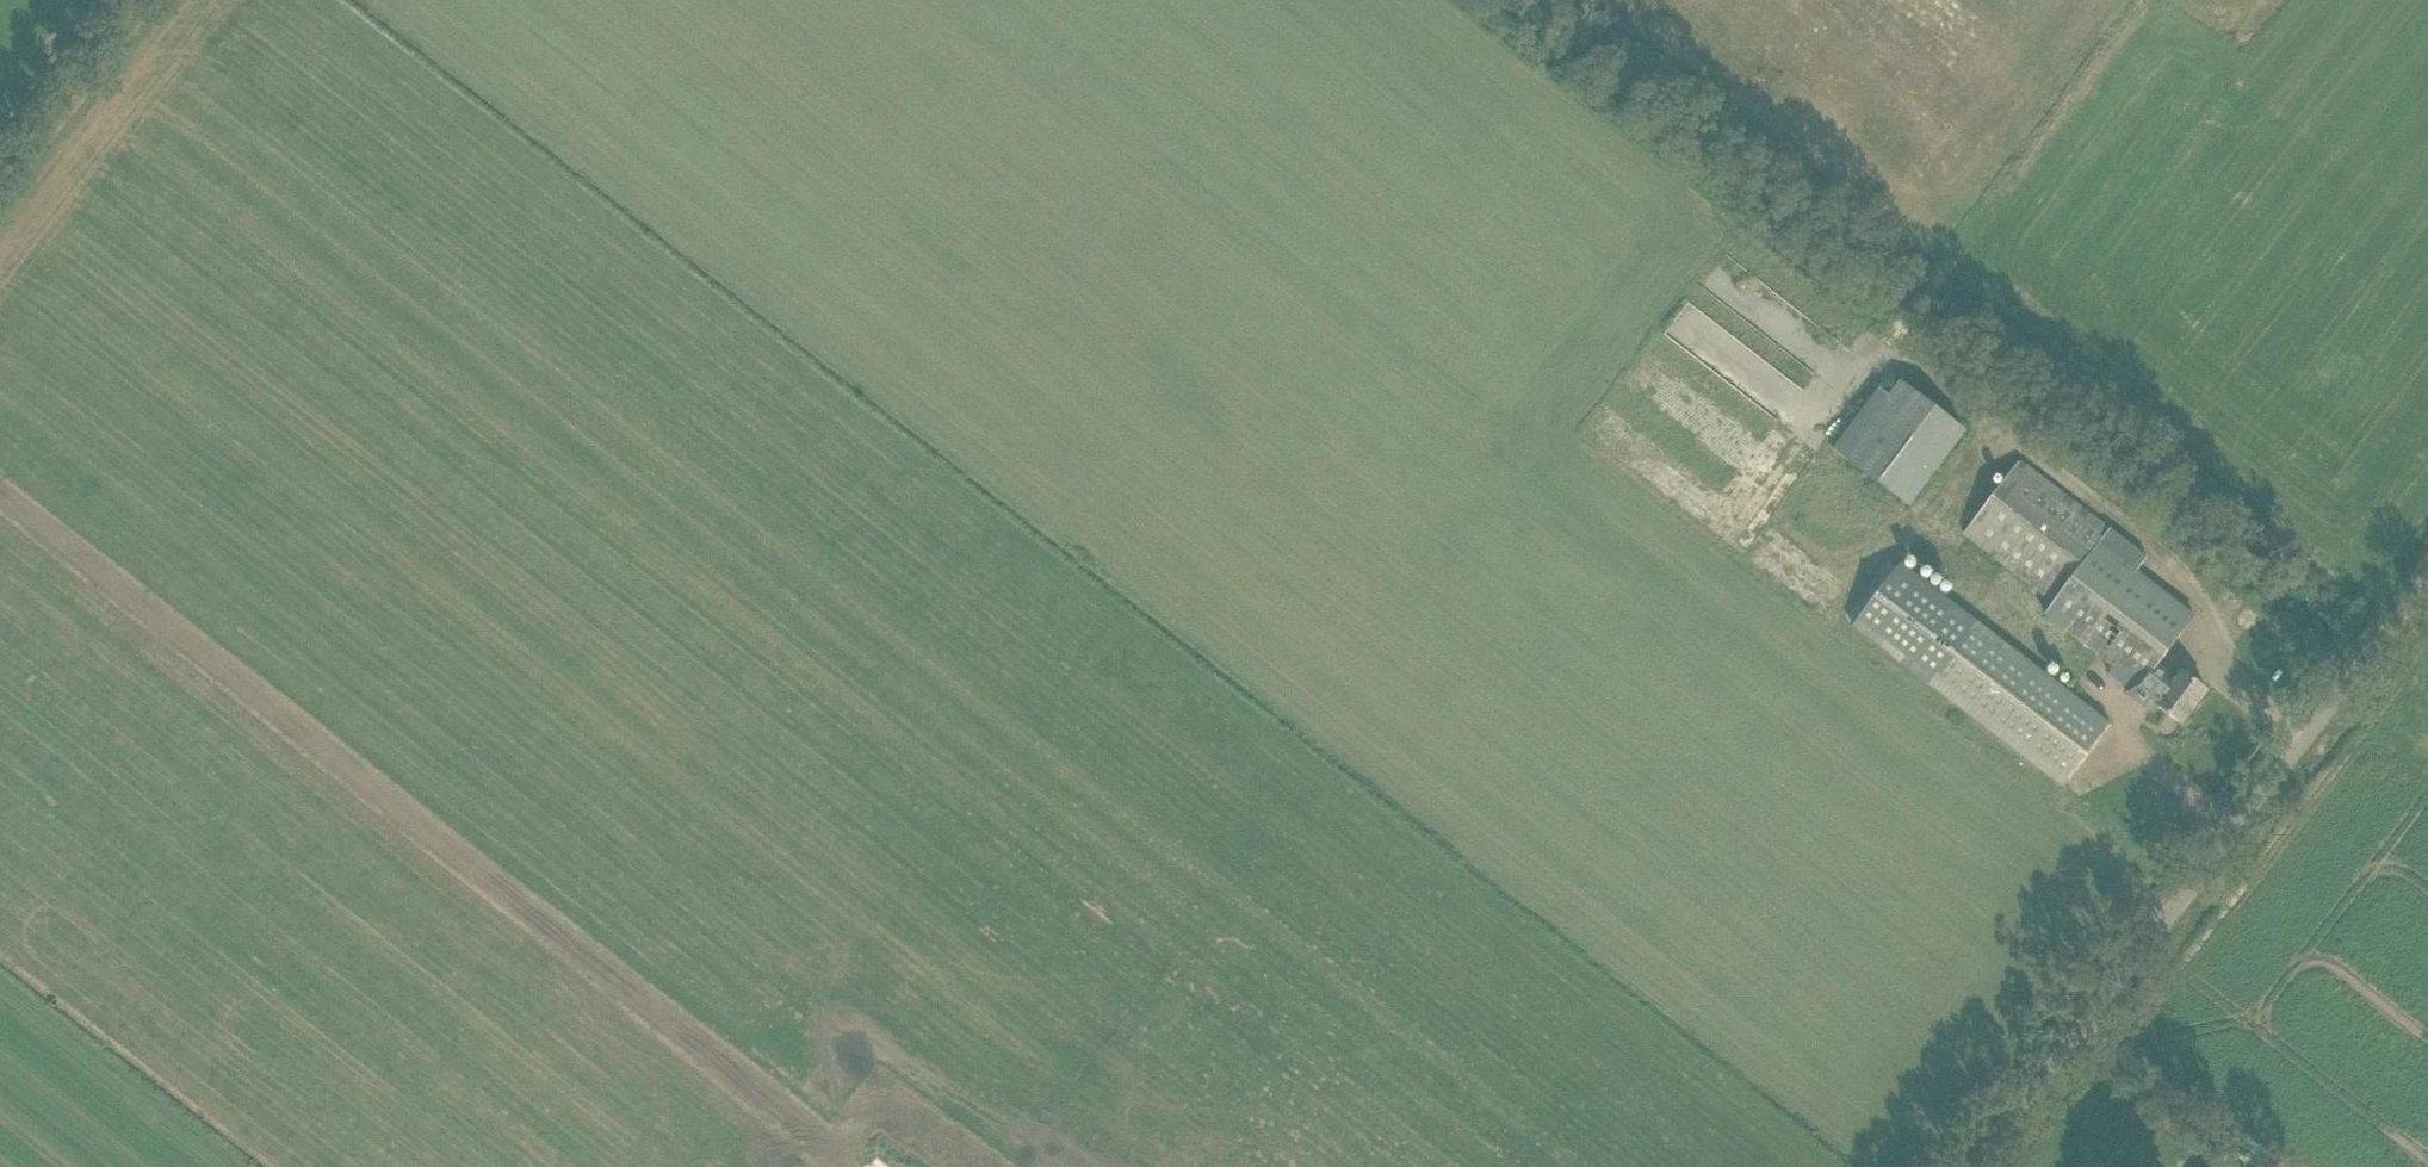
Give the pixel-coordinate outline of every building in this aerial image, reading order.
[(1906,504),(1964,429),(1890,373),(1833,448),(1906,504)] [(1962,536),(2052,603),(2098,543),(2101,546),(2112,530),(2019,460),(1962,536)] [(2157,707),(2181,725),(2206,692),(2181,673),(2176,680),(2157,666),(2194,617),(2101,546),(2098,543),(2052,603),(2044,613),(2114,666),(2107,675),(2127,689),(2124,693),(2152,714),(2157,707)] [(1852,630),(2064,792),(2113,728),(1901,566),(1852,630)]
